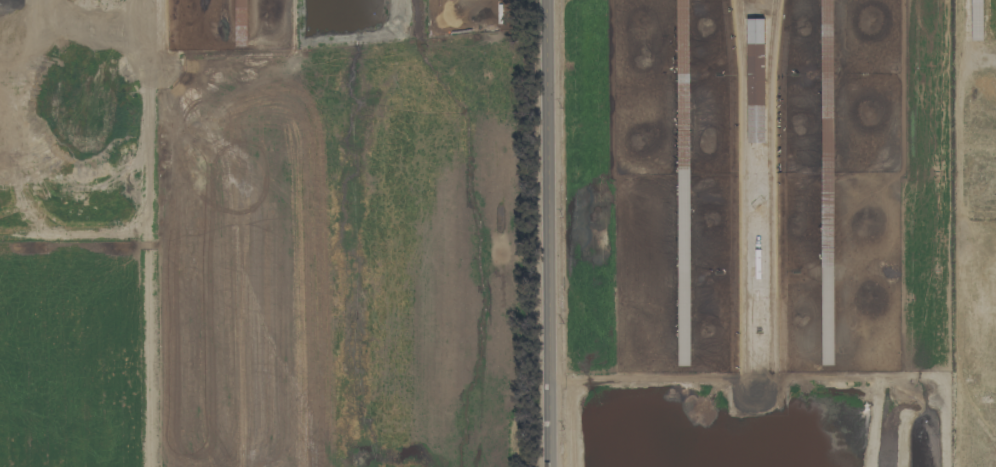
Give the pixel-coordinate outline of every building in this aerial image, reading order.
[(820,16),(832,16),(832,0),(821,0),(820,16)] [(763,19),(746,19),(748,142),(765,142),(763,19)] [(690,365),(689,176),(684,176),(684,181),(677,181),(678,365),(690,365)]
